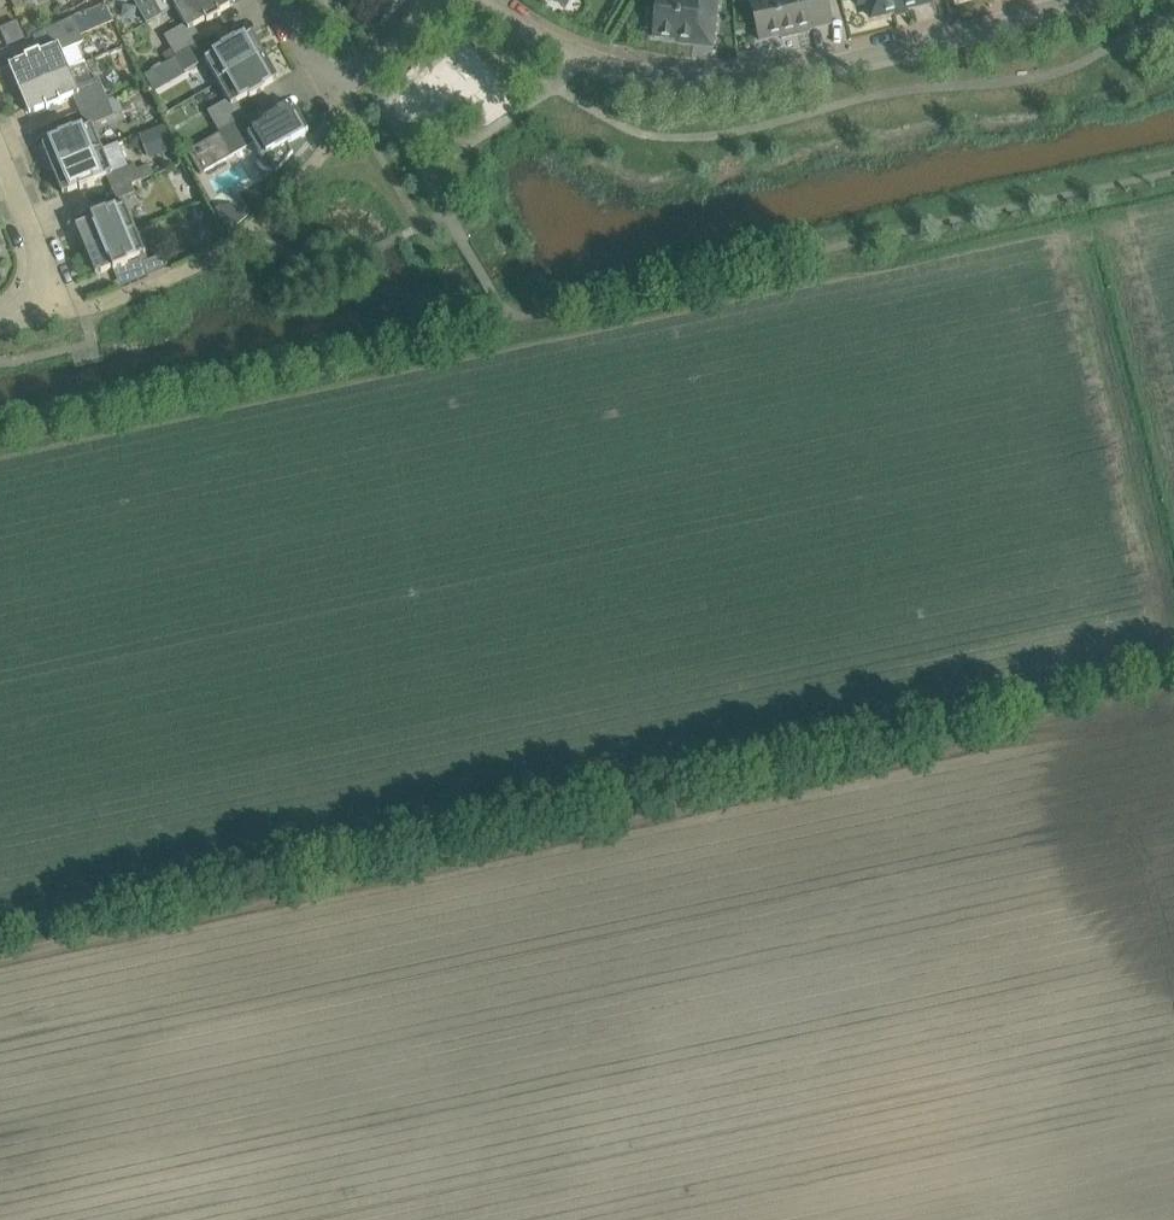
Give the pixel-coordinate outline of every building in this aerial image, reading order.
[(186,25),(165,37),(177,57),(203,43),(195,28),(207,21),(208,23),(222,15),(221,13),(236,4),(234,0),(189,0),(176,8),(186,25)] [(647,30),(654,31),(654,37),(713,44),(716,18),(718,0),(658,0),(656,10),(649,9),(647,30)] [(751,0),(755,17),(760,40),(782,35),(783,39),(800,35),(799,29),(807,27),(808,29),(832,24),(827,0),(752,0),(751,0)] [(858,5),(868,3),(872,18),(896,12),(895,8),(906,5),(907,9),(930,3),(930,0),(857,0),(858,5)] [(40,51),(25,57),(26,59),(10,66),(20,91),(70,70),(62,52),(84,43),(75,19),(46,31),(54,48),(41,53),(40,51)] [(266,56),(253,33),(237,42),(236,40),(222,48),(223,50),(211,57),(203,43),(177,57),(185,72),(206,60),(219,83),(266,56)] [(266,56),(219,83),(229,100),(208,112),(220,133),(246,117),(238,103),(250,96),(251,98),(265,90),(264,88),(279,79),(266,56)] [(158,67),(145,75),(154,91),(168,83),(158,67)] [(30,115),(38,112),(47,108),(48,111),(63,104),(62,102),(74,97),(80,112),(108,101),(99,78),(77,88),(70,70),(20,91),(30,115)] [(74,131),(59,137),(60,139),(43,146),(53,171),(103,150),(93,126),(115,117),(108,101),(80,112),(87,128),(75,133),(74,131)] [(246,117),(220,133),(228,147),(249,135),(262,159),(267,155),(277,172),(294,153),(288,143),(309,132),(295,108),(280,117),(279,115),(265,123),(266,125),(254,131),(246,117)] [(165,126),(140,136),(150,161),(175,151),(165,126)] [(63,195),(71,192),(80,188),(81,191),(96,184),(95,182),(107,177),(114,193),(132,185),(142,181),(135,165),(113,174),(103,150),(53,171),(63,195)] [(132,185),(114,193),(117,201),(135,194),(132,185)] [(107,211),(92,217),(93,219),(76,226),(87,251),(136,230),(126,206),(108,213),(107,211)] [(128,262),(145,255),(146,257),(147,257),(136,230),(87,251),(97,275),(113,268),(114,271),(129,264),(128,262)] [(143,264),(149,277),(167,270),(161,256),(143,264)]
